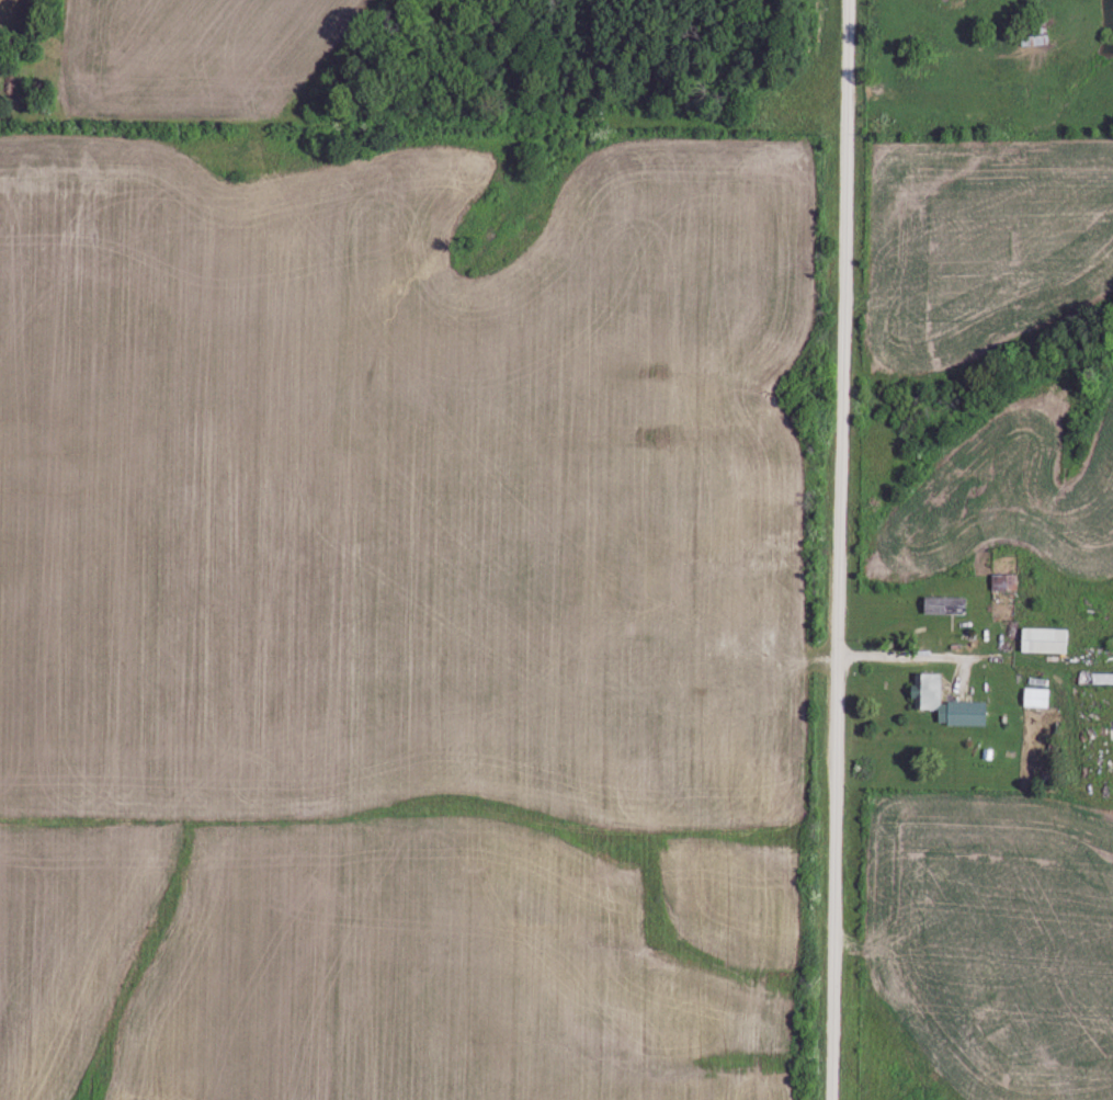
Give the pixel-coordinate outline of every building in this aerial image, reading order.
[(1068,628),(1023,627),(1022,651),(1067,652),(1068,628)] [(987,725),(987,701),(941,701),(941,673),(916,673),(916,694),(921,694),(921,709),(939,709),(939,725),(987,725)] [(1050,688),(1025,687),(1024,706),(1049,707),(1050,688)]
